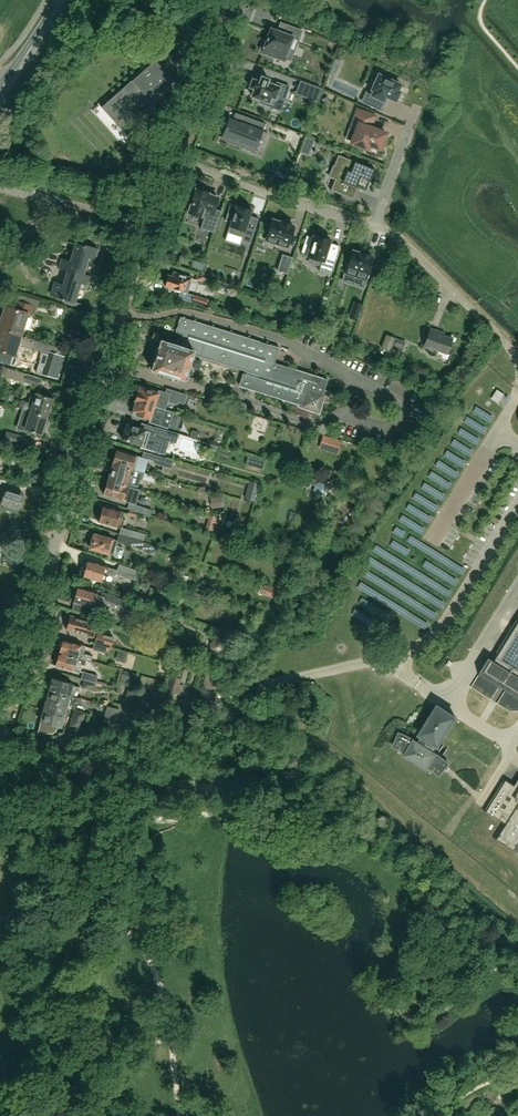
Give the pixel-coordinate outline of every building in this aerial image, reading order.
[(242,2),(241,8),(253,12),(255,6),(242,2)] [(285,24),(282,32),(271,28),(265,42),(263,42),(260,49),(263,50),(262,52),(274,57),(275,55),(284,58),(283,60),(284,60),(285,58),(291,60),(294,51),(288,49),(293,37),(298,39),(302,31),(285,24)] [(161,55),(111,100),(121,112),(113,119),(127,135),(151,114),(145,107),(150,102),(174,82),(167,75),(174,69),(161,55)] [(381,111),(386,101),(384,100),(384,99),(385,96),(396,101),(400,92),(398,91),(399,88),(401,84),(387,78),(388,76),(381,73),(380,75),(379,74),(371,90),(373,91),(371,95),(369,94),(365,103),(381,111)] [(283,84),(277,82),(276,85),(267,82),(269,79),(261,76),(259,81),(252,79),(249,87),(254,89),(251,96),(262,100),(261,103),(272,108),(274,104),(279,90),(281,91),(283,84)] [(311,85),(307,98),(316,101),(321,89),(311,85)] [(327,97),(321,100),(324,106),(330,102),(327,97)] [(369,144),(380,148),(386,133),(371,128),(375,116),(361,111),(358,118),(355,117),(351,129),(356,131),(352,143),(367,148),(369,144)] [(265,123),(247,116),(244,123),(231,118),(226,130),(231,132),(228,140),(240,145),(241,141),(253,145),(259,129),(262,130),(265,123)] [(339,193),(344,182),(358,188),(365,191),(374,169),(338,154),(329,176),(335,178),(330,190),(331,190),(339,193)] [(191,204),(189,212),(204,217),(201,228),(214,232),(217,223),(210,221),(213,210),(214,210),(218,198),(208,194),(208,192),(196,189),(196,191),(195,190),(194,193),(192,199),(191,202),(192,202),(191,204)] [(241,206),(236,205),(235,207),(230,205),(225,220),(231,222),(229,226),(232,227),(231,232),(243,236),(241,240),(250,243),(258,219),(250,216),(252,209),(241,206)] [(266,240),(287,247),(294,226),(292,226),(292,225),(281,221),(281,222),(272,220),(266,240)] [(331,273),(339,246),(338,246),(329,243),(330,240),(323,237),(319,236),(319,237),(314,236),(313,238),(307,236),(307,235),(301,252),(302,252),(308,254),(308,256),(323,261),(322,263),(321,264),(332,267),(330,272),(330,273),(331,273)] [(94,263),(98,249),(79,243),(78,244),(68,241),(67,241),(76,244),(70,261),(62,259),(59,267),(68,270),(89,277),(101,281),(102,280),(83,274),(87,261),(94,263)] [(349,261),(345,272),(366,279),(372,257),(371,257),(371,256),(360,252),(360,253),(352,251),(352,252),(350,251),(347,260),(349,261)] [(277,270),(287,273),(292,258),(282,255),(277,270)] [(85,290),(89,277),(68,270),(63,285),(55,282),(51,294),(62,298),(61,299),(65,301),(66,299),(78,303),(81,304),(81,303),(76,302),(80,289),(85,290)] [(187,292),(191,278),(173,272),(172,276),(168,275),(165,285),(187,292)] [(22,334),(28,314),(35,316),(40,301),(17,294),(8,306),(7,306),(0,327),(22,334)] [(206,306),(208,300),(193,295),(191,302),(206,306)] [(357,319),(362,305),(355,302),(350,316),(357,319)] [(284,313),(280,325),(286,327),(290,315),(284,313)] [(322,395),(326,381),(274,364),(279,348),(180,316),(175,332),(182,335),(178,346),(160,340),(151,370),(184,380),(192,354),(245,371),(244,374),(242,373),(238,385),(300,406),(300,408),(318,414),(323,396),(322,395)] [(66,357),(60,355),(63,348),(22,335),(22,334),(0,327),(0,329),(0,350),(1,350),(0,352),(0,361),(12,365),(18,345),(43,353),(37,373),(59,380),(66,357)] [(447,353),(452,339),(439,334),(440,331),(431,327),(424,345),(447,353)] [(387,334),(383,347),(392,350),(397,337),(387,334)] [(403,348),(405,342),(397,339),(395,345),(403,348)] [(66,373),(79,377),(82,368),(69,364),(66,373)] [(159,391),(159,393),(139,386),(137,392),(134,393),(133,396),(135,398),(134,399),(154,406),(165,409),(168,401),(177,404),(178,401),(184,403),(187,395),(167,389),(166,393),(159,391)] [(47,416),(53,398),(35,392),(35,394),(32,393),(29,402),(20,400),(18,407),(22,408),(30,411),(31,410),(47,416)] [(497,392),(491,402),(500,407),(505,397),(497,392)] [(154,406),(134,399),(132,406),(134,408),(132,413),(149,419),(148,422),(168,428),(169,424),(163,422),(166,411),(167,410),(165,409),(154,406)] [(42,433),(47,416),(31,410),(30,411),(22,408),(16,429),(27,432),(28,429),(42,433)] [(175,443),(179,434),(142,422),(140,428),(127,424),(124,433),(122,433),(121,436),(123,436),(122,438),(131,441),(131,443),(144,448),(147,439),(149,440),(152,437),(153,436),(175,443)] [(193,430),(190,437),(197,439),(199,432),(193,430)] [(23,436),(6,431),(5,438),(22,442),(23,436)] [(338,452),(342,440),(323,435),(320,447),(338,452)] [(116,450),(112,464),(113,465),(144,474),(148,459),(154,460),(153,463),(171,468),(173,460),(166,458),(144,451),(142,457),(138,456),(116,450)] [(110,476),(109,480),(129,485),(129,486),(137,489),(138,487),(140,481),(140,480),(141,480),(142,479),(144,474),(113,465),(112,470),(110,471),(109,475),(110,476)] [(108,479),(104,494),(125,500),(129,502),(135,504),(140,489),(137,489),(129,486),(129,485),(109,480),(108,479)] [(329,488),(329,487),(331,486),(328,482),(326,483),(326,482),(320,481),(314,484),(313,490),(316,495),(322,497),(327,494),(329,488)] [(22,494),(0,487),(0,495),(3,495),(0,504),(18,508),(22,494)] [(211,508),(223,507),(222,506),(226,505),(225,497),(221,497),(221,496),(210,498),(211,508)] [(129,502),(127,508),(129,509),(137,511),(143,513),(151,515),(153,509),(145,507),(135,504),(129,502)] [(121,518),(123,512),(102,506),(101,512),(99,511),(97,515),(97,520),(98,520),(98,521),(120,528),(121,528),(122,527),(124,519),(121,518)] [(129,509),(127,515),(135,517),(137,511),(129,509)] [(215,531),(219,518),(211,515),(207,528),(215,531)] [(120,528),(118,533),(142,541),(145,534),(122,527),(121,528),(120,528)] [(237,534),(225,530),(223,539),(234,543),(237,534)] [(428,544),(435,533),(429,530),(423,541),(428,544)] [(142,542),(142,541),(118,533),(116,540),(116,541),(117,541),(154,552),(156,546),(142,542)] [(89,546),(91,546),(90,547),(108,553),(109,552),(113,553),(113,554),(114,557),(119,558),(121,557),(123,550),(122,547),(115,545),(117,541),(116,541),(116,540),(112,539),(113,538),(105,535),(105,537),(94,534),(93,540),(91,539),(89,546)] [(117,570),(106,567),(107,565),(86,560),(85,566),(84,566),(83,567),(81,570),(82,574),(82,575),(82,577),(103,583),(106,574),(114,576),(117,574),(137,581),(140,571),(119,564),(117,570)] [(179,575),(177,583),(184,585),(186,577),(179,575)] [(258,593),(280,601),(284,591),(261,583),(258,593)] [(122,599),(105,593),(92,588),(91,590),(78,586),(78,589),(76,589),(75,594),(76,595),(74,602),(99,609),(101,604),(105,605),(107,609),(110,608),(118,610),(122,599)] [(191,597),(207,602),(209,597),(193,591),(191,597)] [(104,627),(87,622),(88,621),(77,618),(77,616),(70,614),(69,616),(68,616),(67,620),(68,622),(66,630),(94,637),(95,635),(97,636),(95,642),(111,647),(114,637),(102,633),(104,627)] [(499,667),(517,678),(517,632),(499,667)] [(59,652),(61,652),(86,659),(86,660),(91,661),(92,656),(83,654),(86,646),(81,645),(82,644),(62,639),(62,641),(60,642),(59,646),(60,646),(59,652)] [(108,651),(109,647),(94,642),(92,649),(105,653),(106,651),(108,651)] [(117,651),(116,663),(129,664),(130,652),(117,651)] [(86,659),(61,652),(60,654),(58,654),(57,659),(56,659),(55,663),(56,664),(55,666),(74,671),(79,672),(82,665),(84,665),(86,660),(86,659)] [(181,694),(184,685),(180,684),(180,682),(184,683),(188,670),(175,666),(174,669),(172,668),(170,675),(168,675),(164,689),(181,694)] [(137,683),(139,675),(124,670),(122,678),(137,683)] [(84,671),(82,677),(106,685),(107,684),(96,681),(98,675),(84,671)] [(80,687),(72,685),(72,683),(52,677),(52,680),(50,681),(49,683),(50,685),(50,688),(75,696),(77,696),(75,695),(76,691),(79,692),(80,687)] [(106,685),(82,677),(81,679),(84,680),(82,688),(93,691),(96,682),(106,685)] [(74,706),(75,702),(80,703),(81,699),(74,697),(75,696),(50,688),(47,699),(67,704),(74,706)] [(158,706),(162,693),(153,690),(149,704),(158,706)] [(130,709),(135,693),(128,691),(123,707),(130,709)] [(143,712),(147,696),(137,693),(133,710),(143,712)] [(66,708),(67,704),(47,699),(44,710),(67,716),(68,711),(65,710),(66,708)] [(119,710),(107,706),(103,723),(116,720),(119,710)] [(431,751),(435,745),(438,746),(438,745),(456,718),(455,718),(456,717),(438,706),(438,707),(421,734),(420,735),(423,737),(418,743),(416,742),(409,737),(405,735),(401,734),(399,733),(394,746),(396,748),(399,749),(400,749),(406,753),(404,756),(426,769),(428,766),(431,769),(435,771),(436,772),(439,775),(449,764),(444,760),(442,758),(437,755),(431,751)] [(74,709),(72,716),(83,719),(85,712),(74,709)] [(65,721),(67,716),(44,710),(39,727),(47,729),(49,723),(60,726),(62,722),(65,723),(65,721)] [(69,726),(80,729),(83,719),(72,716),(69,726)] [(517,787),(502,777),(500,780),(504,782),(486,809),(483,807),(482,809),(502,821),(493,837),(517,852),(517,786),(517,787)]
